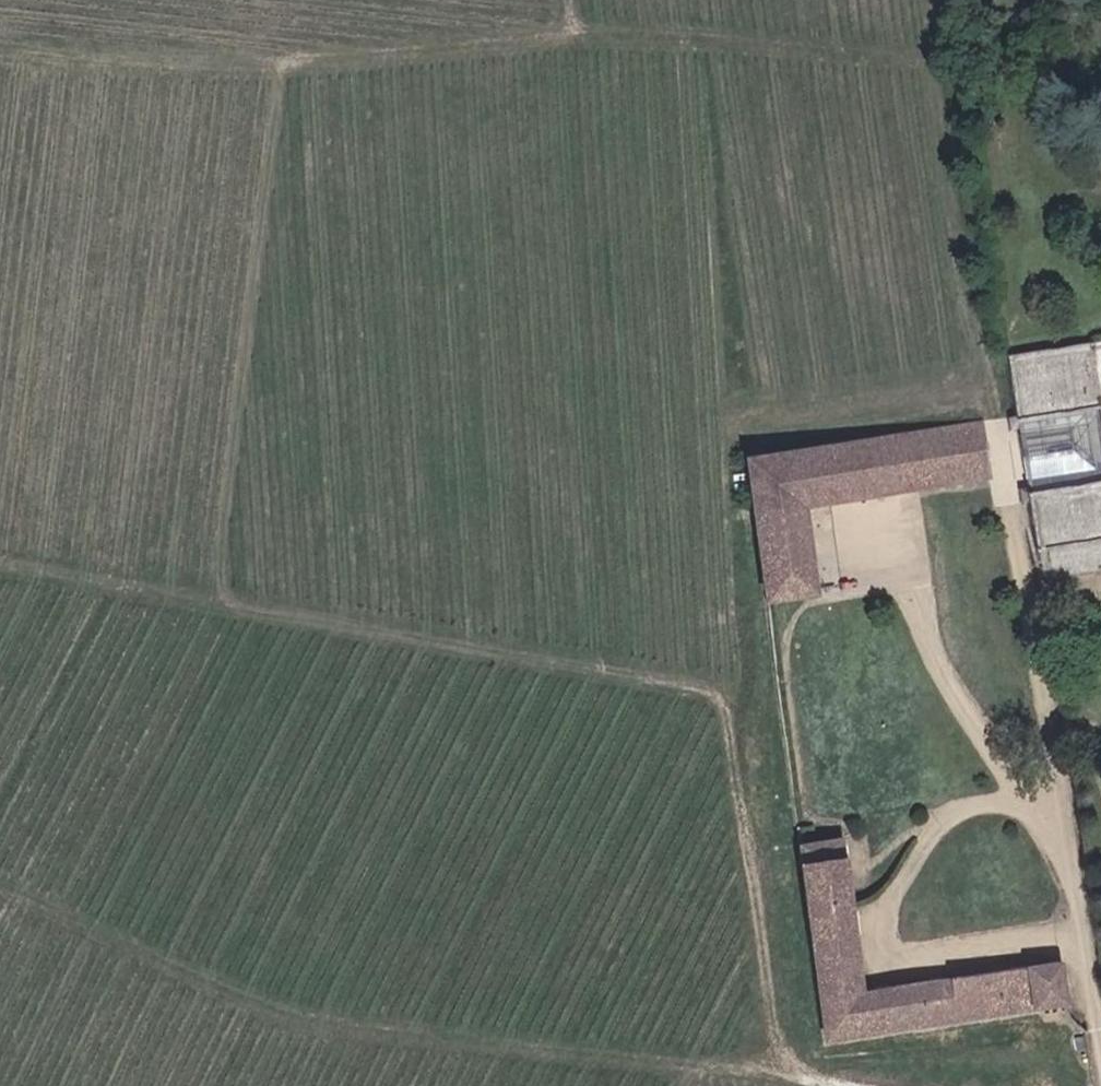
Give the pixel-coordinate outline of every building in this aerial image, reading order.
[(1011,352),(1021,419),(1100,407),(1100,377),(1095,339),(1011,352)] [(997,476),(988,422),(791,454),(800,507),(997,476)] [(1046,578),(1100,570),(1100,485),(1034,494),(1046,578)] [(798,843),(826,1041),(1066,1007),(1060,963),(867,991),(845,837),(798,843)]
